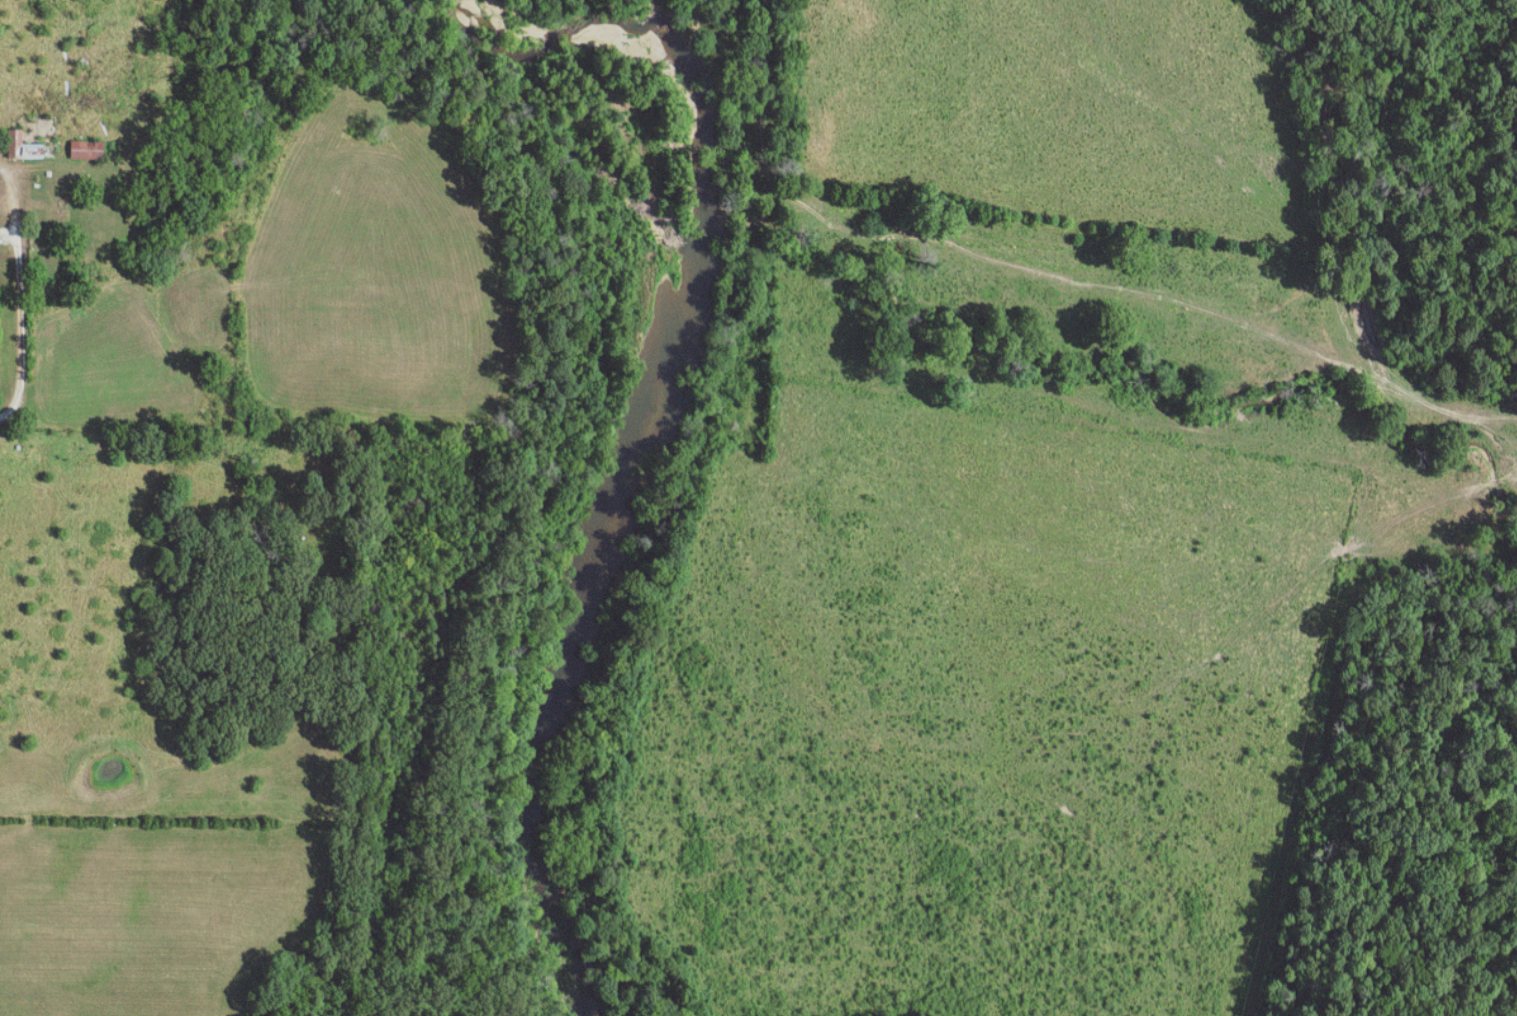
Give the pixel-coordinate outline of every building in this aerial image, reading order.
[(21,148),(21,131),(7,132),(8,148),(21,148)] [(70,158),(102,159),(102,141),(70,140),(70,158)]
